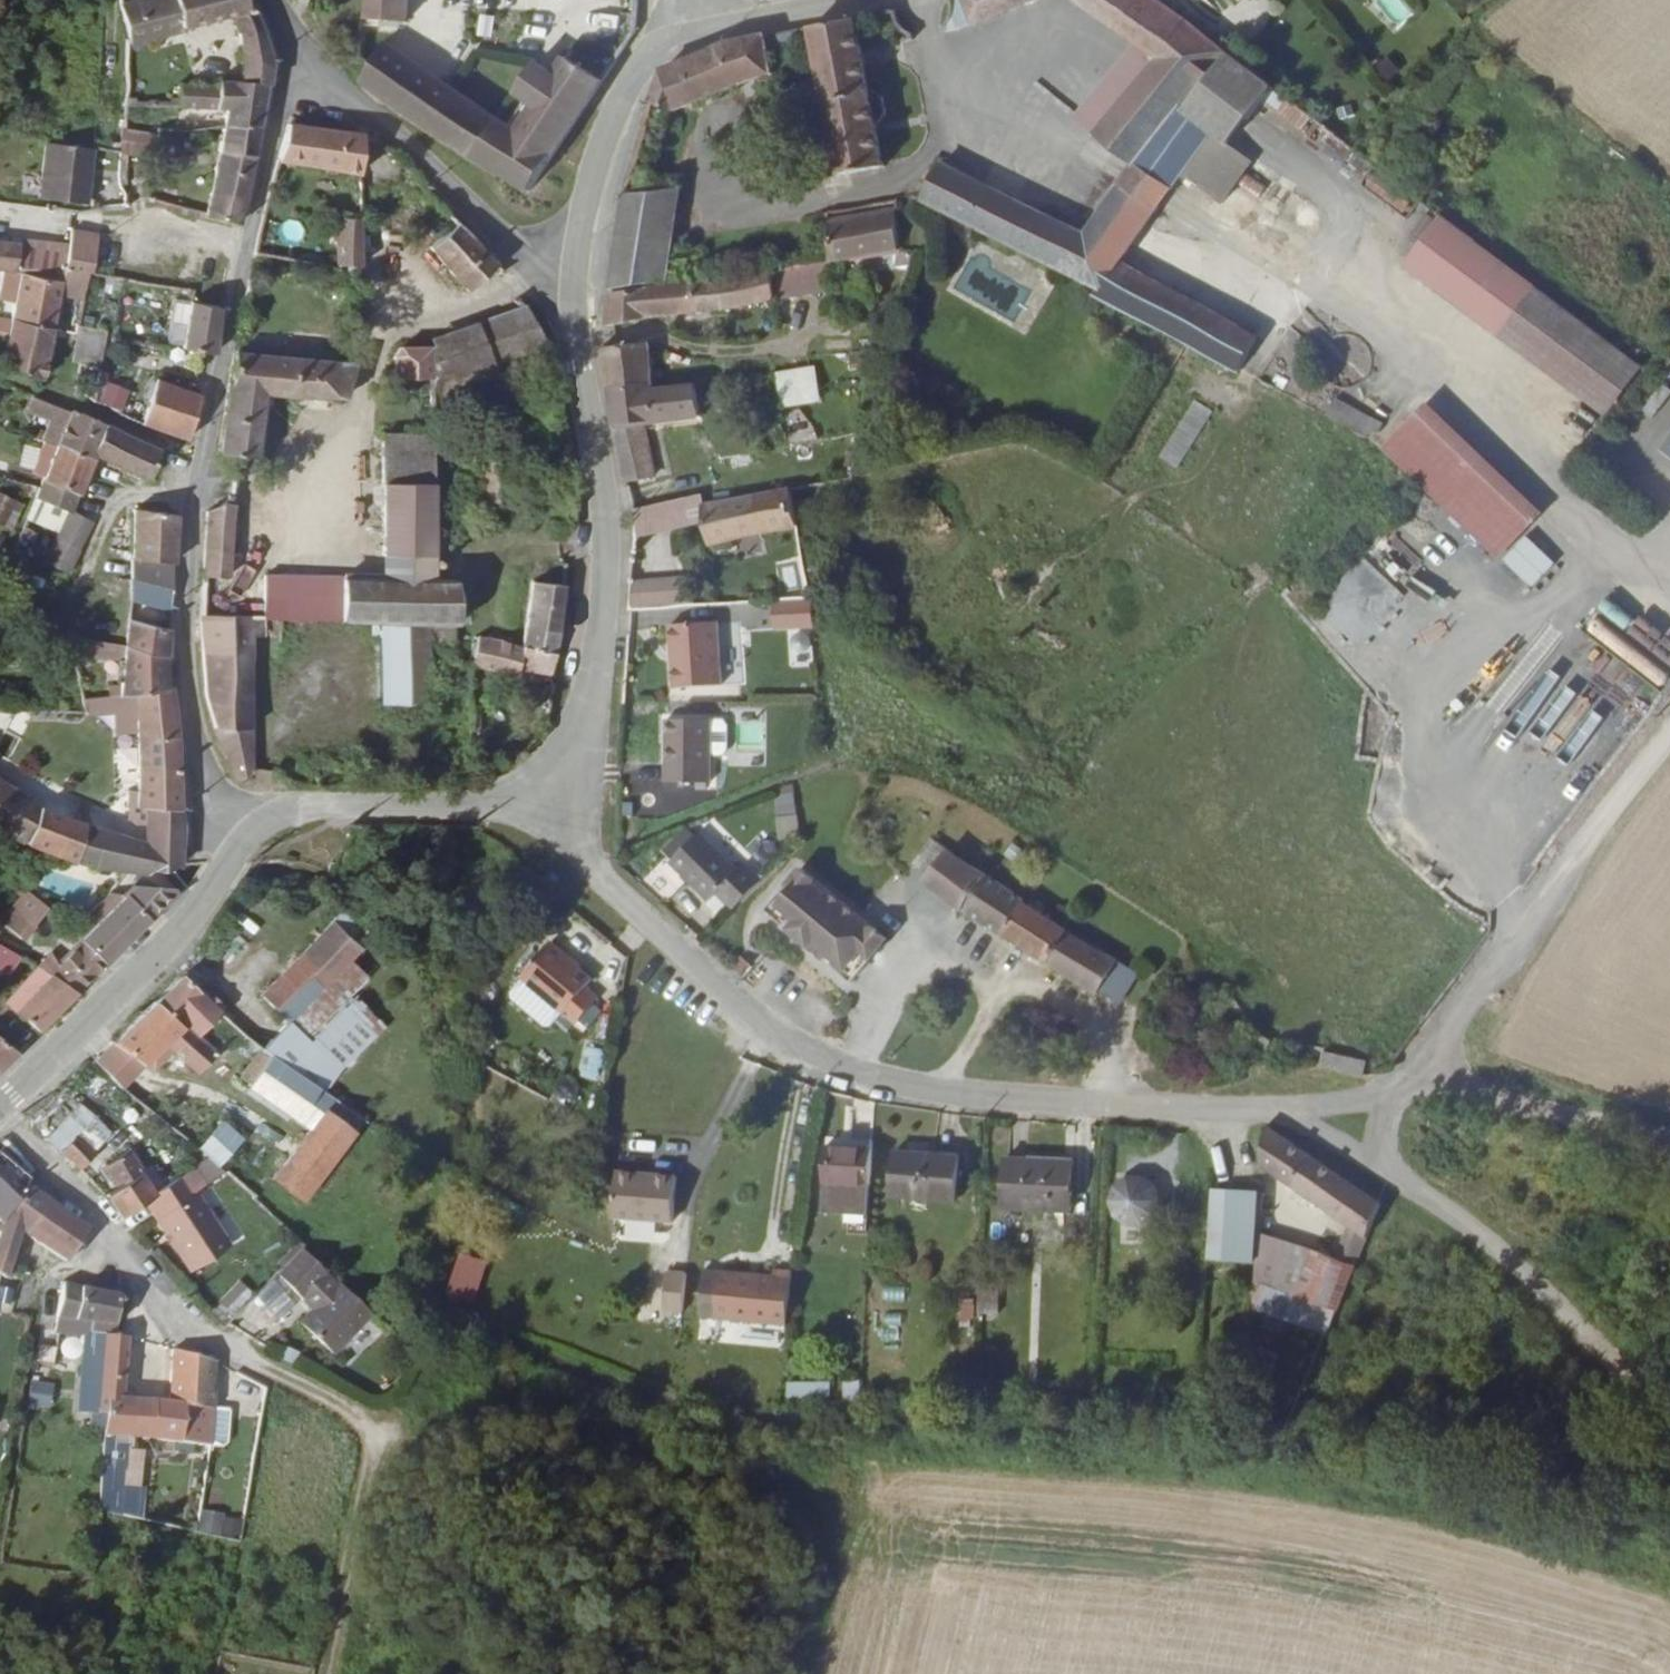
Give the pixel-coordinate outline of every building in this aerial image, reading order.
[(253,3),(249,4),(248,0),(133,0),(120,4),(129,40),(235,12),(239,30),(260,25),(253,3)] [(366,19),(407,21),(409,0),(367,0),(366,19)] [(1137,46),(1156,61),(1096,135),(1134,166),(1120,185),(1086,233),(945,162),(945,165),(927,199),(1098,286),(1095,292),(1189,343),(1243,373),(1260,337),(1120,261),(1156,211),(1170,191),(1181,176),(1213,132),(1232,147),(1265,105),(1278,117),(1293,100),(1247,58),(1168,0),(1077,0),(1137,46)] [(953,9),(949,18),(943,26),(940,29),(943,33),(969,26),(1037,0),(952,0),(953,9)] [(871,93),(855,19),(812,26),(841,171),(842,173),(885,164),(876,121),(883,119),(889,111),(886,98),(878,92),(871,93)] [(260,25),(239,30),(245,60),(244,65),(272,66),(266,45),(260,25)] [(770,49),(795,44),(792,30),(766,35),(770,49)] [(746,38),(728,42),(663,68),(653,100),(674,113),(762,75),(777,69),(770,49),(766,35),(746,38)] [(1096,135),(1156,61),(1137,46),(1077,120),(1096,135)] [(385,47),(372,65),(361,82),(532,192),(606,80),(565,55),(554,73),(516,131),(508,126),(385,47)] [(518,89),(528,95),(508,126),(516,131),(554,73),(546,67),(535,61),(518,89)] [(272,66),(244,65),(241,83),(268,82),(270,73),(272,66)] [(779,76),(777,69),(762,75),(765,82),(779,76)] [(206,84),(206,88),(193,88),(192,100),(180,101),(180,110),(224,110),(222,127),(260,124),(264,105),(267,88),(268,82),(241,83),(218,83),(206,84)] [(192,100),(193,88),(181,88),(180,101),(192,100)] [(1293,100),(1278,117),(1301,138),(1317,121),(1293,100)] [(205,220),(240,226),(249,179),(260,124),(222,127),(213,128),(210,146),(218,148),(206,217),(205,220)] [(289,124),(278,162),(362,174),(362,135),(326,129),(289,124)] [(157,136),(122,132),(121,152),(155,156),(157,136)] [(1232,147),(1213,132),(1181,176),(1221,204),(1252,162),(1232,147)] [(92,149),(45,141),(38,195),(85,201),(92,149)] [(1372,175),(1364,185),(1401,212),(1409,202),(1372,175)] [(681,193),(631,184),(624,217),(614,289),(666,280),(681,193)] [(896,244),(898,208),(899,204),(833,215),(838,254),(896,244)] [(31,207),(31,227),(68,226),(68,206),(31,207)] [(360,261),(361,216),(340,211),(337,224),(336,261),(338,261),(360,261)] [(1533,283),(1437,216),(1403,265),(1499,331),(1533,283)] [(299,219),(278,223),(281,242),(302,238),(299,219)] [(498,269),(462,227),(433,251),(470,292),(498,269)] [(61,285),(87,289),(90,273),(95,251),(97,239),(70,234),(67,250),(61,285)] [(67,250),(22,243),(21,250),(0,247),(0,275),(14,277),(61,285),(67,250)] [(832,281),(828,256),(770,266),(773,292),(829,282),(832,281)] [(972,261),(956,287),(1010,320),(1026,294),(972,261)] [(773,292),(770,266),(715,275),(722,308),(774,296),(773,292)] [(611,329),(651,321),(722,308),(715,275),(665,284),(614,293),(613,310),(611,329)] [(14,322),(53,328),(59,297),(84,301),(87,289),(61,285),(14,277),(9,302),(18,304),(14,322)] [(1610,409),(1644,360),(1533,283),(1499,331),(1610,409)] [(223,308),(192,303),(183,352),(214,355),(223,308)] [(430,345),(430,365),(483,350),(484,359),(547,345),(524,310),(438,335),(430,345)] [(13,327),(11,339),(4,372),(8,373),(7,377),(36,383),(38,378),(42,379),(53,328),(14,322),(13,327)] [(11,339),(13,327),(0,324),(0,337),(11,339)] [(76,389),(94,401),(95,371),(103,332),(85,333),(80,365),(76,389)] [(80,365),(85,333),(80,332),(77,353),(80,365)] [(430,365),(430,345),(399,347),(392,357),(392,375),(430,375),(430,365)] [(547,345),(484,359),(487,376),(496,373),(494,362),(518,355),(548,346),(547,345)] [(614,389),(656,386),(658,386),(655,347),(612,348),(613,372),(614,389)] [(483,350),(430,365),(430,375),(430,391),(487,376),(484,359),(483,350)] [(345,363),(235,355),(216,456),(250,459),(260,402),(306,404),(308,397),(338,397),(349,363),(345,363)] [(781,406),(821,403),(818,366),(778,370),(781,406)] [(103,377),(94,399),(119,409),(127,387),(103,377)] [(145,426),(188,439),(201,396),(155,382),(145,414),(126,408),(125,411),(121,410),(119,415),(145,426)] [(678,415),(701,409),(698,383),(675,388),(678,415)] [(1669,394),(1669,389),(1661,383),(1643,408),(1654,416),(1669,394)] [(675,388),(657,392),(656,386),(614,389),(616,423),(614,424),(615,431),(617,432),(626,470),(629,480),(659,473),(647,421),(678,415),(675,388)] [(92,458),(103,427),(86,419),(39,397),(30,394),(25,404),(65,424),(57,445),(92,458)] [(1194,400),(1159,458),(1178,469),(1213,411),(1194,400)] [(1362,417),(1339,403),(1329,420),(1353,433),(1362,417)] [(1385,425),(1364,413),(1362,417),(1353,433),(1364,438),(1369,434),(1381,432),(1385,425)] [(1400,450),(1401,439),(1424,432),(1412,420),(1385,447),(1396,457),(1400,450)] [(148,478),(159,449),(103,427),(92,458),(148,478)] [(378,429),(378,574),(227,572),(231,504),(206,512),(200,620),(266,621),(340,623),(371,623),(447,622),(450,622),(450,576),(429,576),(430,427),(378,429)] [(1412,473),(1497,556),(1524,528),(1424,432),(1401,439),(1400,450),(1396,457),(1402,463),(1412,473)] [(41,485),(77,499),(84,479),(92,458),(57,445),(44,441),(37,462),(48,466),(41,485)] [(0,465),(0,476),(2,477),(23,484),(31,487),(34,477),(0,465)] [(23,484),(2,477),(0,482),(0,523),(8,526),(23,484)] [(35,501),(68,513),(71,514),(77,499),(41,485),(40,490),(35,501)] [(799,526),(792,491),(791,488),(707,507),(704,507),(711,545),(799,526)] [(61,536),(68,513),(35,501),(27,523),(61,536)] [(131,562),(172,565),(172,562),(173,543),(174,515),(134,509),(131,560),(131,562)] [(61,536),(58,542),(60,543),(80,549),(90,521),(71,514),(68,513),(61,536)] [(80,549),(60,543),(57,550),(77,558),(80,549)] [(126,586),(134,587),(171,589),(172,565),(131,562),(126,586)] [(534,566),(529,587),(566,589),(570,566),(534,566)] [(685,576),(631,578),(632,607),(685,605),(685,576)] [(133,630),(128,652),(168,661),(170,629),(171,589),(134,587),(133,630)] [(516,648),(468,634),(468,663),(513,678),(515,670),(548,676),(566,589),(529,587),(516,648)] [(814,600),(774,600),(774,629),(817,629),(814,600)] [(720,682),(718,618),(669,620),(671,683),(720,682)] [(1667,633),(1649,618),(1635,634),(1654,649),(1667,633)] [(200,620),(206,699),(216,727),(251,726),(250,638),(266,637),(266,621),(200,620)] [(381,636),(389,789),(432,791),(424,643),(447,642),(447,622),(371,623),(371,636),(381,636)] [(814,666),(813,631),(788,632),(789,667),(814,666)] [(1659,653),(1669,663),(1669,640),(1659,653)] [(128,652),(119,694),(118,697),(135,694),(167,689),(168,674),(168,661),(128,652)] [(468,686),(468,663),(457,663),(457,686),(468,686)] [(72,872),(166,874),(178,866),(179,846),(179,826),(179,785),(180,733),(173,688),(167,689),(135,694),(135,706),(137,796),(131,796),(130,806),(136,807),(136,809),(144,809),(144,826),(145,845),(134,844),(83,826),(41,811),(0,786),(0,830),(72,872)] [(118,697),(119,694),(111,696),(111,707),(135,706),(135,694),(118,697)] [(82,701),(84,714),(111,714),(111,707),(111,696),(82,701)] [(712,719),(666,718),(666,781),(711,781),(712,719)] [(0,756),(0,786),(41,811),(83,826),(91,806),(0,756)] [(795,794),(774,796),(777,819),(797,817),(795,794)] [(144,826),(144,809),(136,809),(134,844),(145,845),(144,826)] [(1031,872),(969,830),(951,857),(1014,898),(1031,872)] [(741,872),(699,833),(669,862),(710,902),(718,894),(741,872)] [(998,931),(1016,900),(1014,898),(951,857),(930,842),(925,838),(909,863),(925,873),(921,880),(998,931)] [(718,894),(735,913),(761,883),(746,867),(741,872),(718,894)] [(810,946),(852,982),(872,958),(862,950),(878,932),(805,869),(769,911),(792,931),(800,922),(818,937),(810,946)] [(15,890),(19,893),(10,903),(30,922),(43,907),(23,888),(20,885),(15,890)] [(78,941),(105,966),(121,950),(148,923),(123,897),(78,941)] [(1106,998),(1123,969),(1112,962),(1016,900),(998,931),(1094,992),(1095,991),(1106,998)] [(0,914),(0,920),(16,936),(30,922),(10,903),(0,914)] [(43,907),(30,922),(51,942),(65,928),(43,907)] [(373,942),(340,913),(261,996),(288,1023),(347,961),(361,946),(366,949),(373,942)] [(800,922),(792,931),(810,946),(818,937),(800,922)] [(16,955),(19,958),(25,949),(18,946),(21,940),(0,928),(0,945),(16,955)] [(862,950),(872,958),(888,940),(878,932),(862,950)] [(564,954),(548,939),(516,971),(568,1022),(592,997),(580,985),(585,979),(562,956),(564,954)] [(105,966),(78,941),(48,973),(41,968),(39,971),(76,995),(90,982),(105,966)] [(6,971),(16,955),(0,945),(0,967),(6,971)] [(743,956),(733,966),(740,972),(750,962),(743,956)] [(363,976),(347,961),(288,1023),(305,1040),(348,992),(363,976)] [(1115,1003),(1132,975),(1123,969),(1106,998),(1115,1003)] [(39,971),(38,970),(6,1002),(39,1032),(56,1016),(76,995),(39,971)] [(195,1037),(217,1014),(227,1023),(232,1017),(212,999),(207,1004),(179,976),(169,986),(152,1003),(172,1021),(175,1018),(195,1037)] [(348,992),(305,1040),(318,1053),(341,1068),(383,1028),(348,992)] [(214,1055),(195,1037),(175,1018),(172,1021),(152,1003),(124,1030),(111,1043),(137,1069),(142,1065),(150,1073),(169,1052),(194,1076),(214,1055)] [(270,1042),(242,1016),(231,1027),(260,1052),(270,1042)] [(318,1053),(305,1040),(288,1023),(270,1042),(260,1052),(287,1071),(323,1095),(341,1068),(318,1053)] [(595,1080),(607,1049),(586,1041),(575,1073),(595,1080)] [(0,1072),(15,1057),(0,1042),(0,1072)] [(137,1069),(111,1043),(93,1060),(120,1085),(137,1069)] [(317,1180),(363,1122),(323,1095),(287,1071),(260,1052),(240,1081),(295,1122),(308,1104),(322,1114),(268,1186),(296,1208),(310,1191),(318,1196),(325,1187),(317,1180)] [(1321,1068),(1364,1077),(1367,1065),(1324,1055),(1321,1068)] [(68,1121),(45,1143),(77,1174),(94,1156),(90,1151),(96,1145),(81,1131),(79,1132),(68,1121)] [(238,1146),(217,1127),(193,1153),(202,1161),(214,1172),(238,1146)] [(1320,1167),(1262,1129),(1260,1167),(1365,1239),(1379,1206),(1320,1167)] [(870,1184),(872,1149),(824,1145),(822,1181),(870,1184)] [(954,1198),(956,1155),(895,1152),(893,1195),(954,1198)] [(147,1190),(140,1177),(128,1155),(104,1168),(115,1192),(107,1197),(120,1219),(143,1203),(162,1190),(158,1184),(147,1190)] [(0,1158),(0,1186),(15,1199),(26,1187),(29,1185),(29,1182),(0,1158)] [(1068,1211),(1072,1162),(1004,1158),(999,1205),(1068,1211)] [(229,1254),(195,1198),(223,1181),(214,1172),(202,1161),(162,1190),(143,1203),(155,1222),(187,1277),(229,1254)] [(675,1220),(674,1170),(613,1172),(614,1222),(675,1220)] [(158,1184),(150,1171),(140,1177),(147,1190),(158,1184)] [(1160,1224),(1159,1176),(1110,1177),(1112,1225),(1160,1224)] [(15,1199),(0,1186),(0,1215),(15,1199)] [(3,1278),(7,1280),(10,1272),(24,1233),(49,1204),(26,1187),(15,1199),(0,1215),(0,1276),(3,1278)] [(1258,1200),(1258,1199),(1213,1196),(1206,1264),(1254,1266),(1256,1247),(1256,1243),(1258,1200)] [(1264,1243),(1266,1200),(1258,1200),(1256,1243),(1264,1243)] [(49,1204),(24,1233),(68,1262),(88,1232),(49,1204)] [(1253,1286),(1334,1312),(1353,1268),(1310,1255),(1256,1247),(1254,1266),(1253,1286)] [(274,1271),(278,1275),(298,1254),(294,1250),(274,1271)] [(330,1360),(367,1319),(334,1290),(332,1293),(298,1260),(274,1285),(297,1306),(304,1298),(316,1309),(296,1330),(330,1360)] [(667,1268),(664,1315),(684,1316),(687,1269),(667,1268)] [(787,1333),(794,1279),(776,1277),(775,1284),(705,1275),(698,1321),(787,1333)] [(119,1297),(60,1283),(53,1329),(56,1330),(72,1332),(75,1318),(115,1325),(119,1297)] [(906,1302),(907,1286),(874,1283),(872,1299),(906,1302)] [(218,1306),(230,1318),(250,1298),(238,1286),(218,1306)] [(1334,1312),(1253,1286),(1252,1311),(1325,1334),(1334,1312)] [(1000,1313),(999,1288),(978,1288),(979,1314),(1000,1313)] [(959,1302),(959,1322),(975,1322),(975,1302),(959,1302)] [(102,1422),(103,1443),(127,1444),(126,1401),(119,1401),(127,1340),(113,1338),(105,1336),(101,1361),(93,1421),(102,1422)] [(53,1364),(56,1346),(38,1343),(35,1361),(53,1364)] [(211,1407),(215,1363),(172,1352),(166,1404),(211,1407)] [(93,1421),(101,1361),(91,1360),(79,1420),(93,1421)] [(51,1409),(52,1382),(33,1380),(31,1407),(51,1409)] [(163,1404),(126,1401),(127,1444),(131,1444),(151,1444),(153,1420),(161,1421),(163,1404)] [(211,1407),(166,1404),(163,1404),(161,1421),(153,1420),(151,1444),(208,1446),(211,1407)] [(127,1444),(103,1443),(102,1453),(130,1453),(131,1444),(127,1444)] [(105,1490),(98,1489),(96,1503),(103,1503),(105,1490)] [(100,1520),(106,1521),(107,1513),(96,1511),(95,1520),(100,1520)] [(216,1540),(220,1524),(202,1520),(198,1536),(216,1540)] [(236,1545),(240,1528),(223,1525),(220,1541),(236,1545)]
